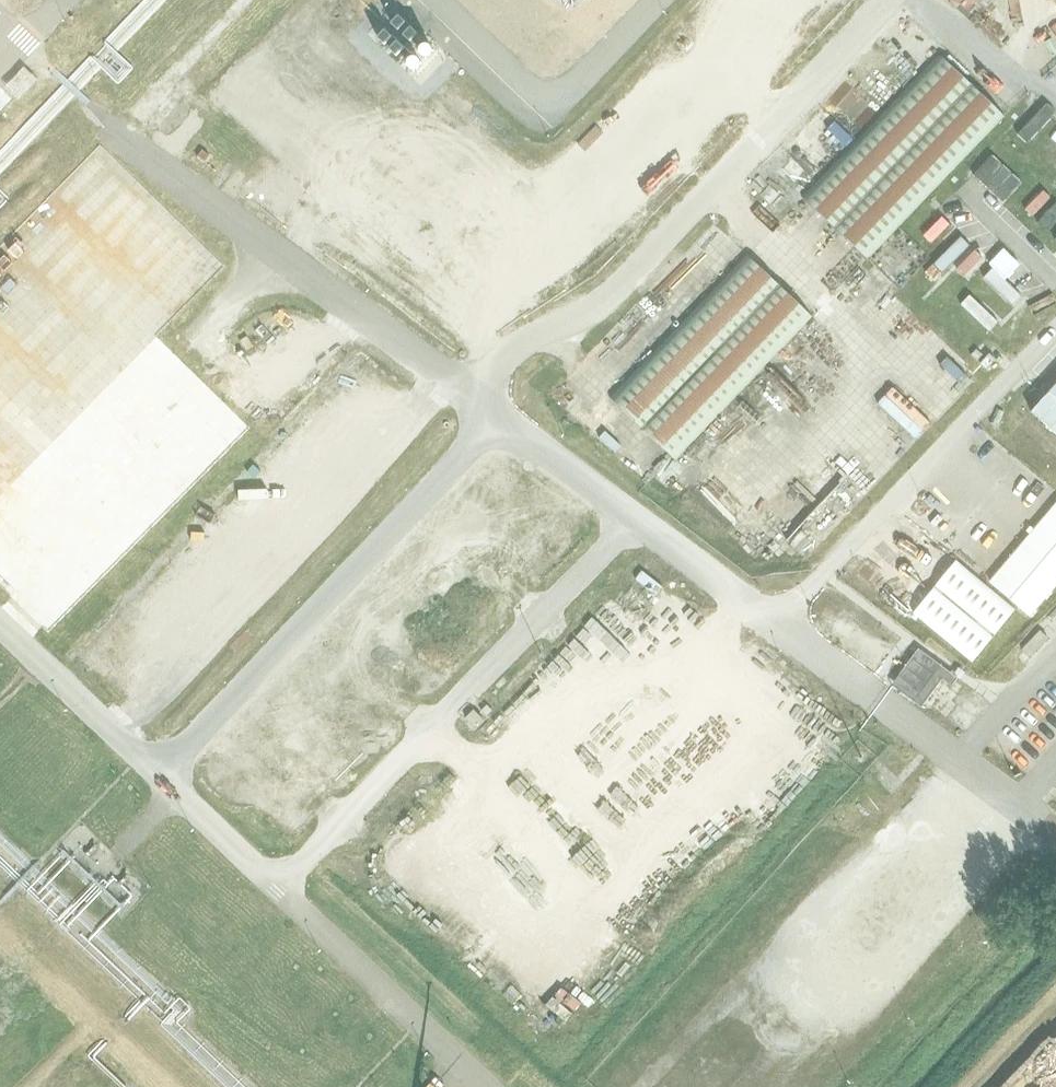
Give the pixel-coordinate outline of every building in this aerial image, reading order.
[(867,259),(1005,116),(939,53),(857,138),(802,197),(867,259)] [(1016,135),(1045,104),(1036,95),(1006,126),(1016,135)] [(1027,143),(1055,112),(1047,103),(1018,134),(1027,143)] [(808,152),(823,137),(803,118),(789,133),(808,152)] [(1031,147),(1055,169),(1055,119),(1031,147)] [(1003,202),(1021,182),(992,155),(974,175),(1003,202)] [(1055,220),(1055,203),(1055,202),(1038,222),(1047,230),(1055,220)] [(942,273),(970,245),(961,236),(933,264),(942,273)] [(968,278),(987,260),(978,250),(959,269),(968,278)] [(813,316),(747,254),(610,397),(676,459),(813,316)] [(1012,304),(1022,294),(993,267),(984,277),(1012,304)] [(970,294),(961,304),(989,331),(998,321),(970,294)] [(987,369),(996,359),(989,353),(985,357),(980,363),(987,369)] [(1031,411),(1055,434),(1055,383),(1031,411)] [(804,448),(746,507),(774,533),(801,506),(796,501),(826,470),(804,448)] [(989,582),(1030,616),(1055,586),(1055,503),(989,582)] [(1015,609),(986,585),(956,559),(913,613),(972,662),(1015,609)] [(920,692),(940,665),(919,649),(899,676),(920,692)]
